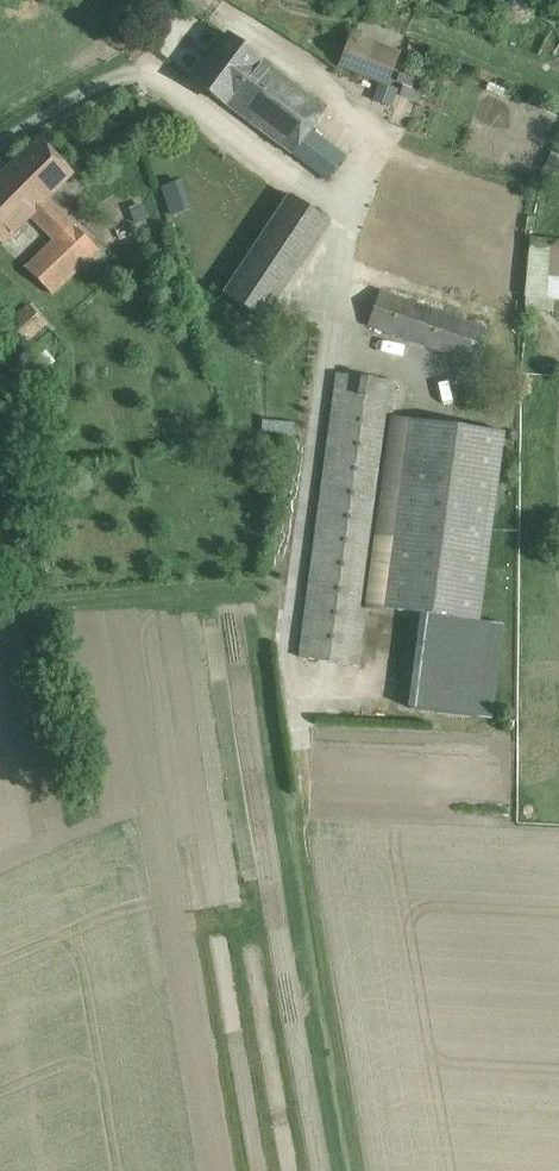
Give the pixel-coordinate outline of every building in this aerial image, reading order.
[(257,55),(229,35),(214,55),(216,57),(212,62),(209,61),(194,81),(225,104),(226,103),(246,118),(246,117),(250,120),(249,121),(279,143),(278,143),(292,153),(326,179),(341,159),(309,131),(325,110),(261,61),(257,55)] [(399,59),(353,41),(343,68),(388,86),(399,59)] [(39,138),(0,177),(0,242),(4,246),(32,217),(53,239),(24,267),(53,296),(100,252),(48,201),(75,174),(39,138)] [(183,178),(162,185),(173,214),(194,206),(183,178)] [(331,219),(289,192),(223,295),(265,321),(331,219)] [(142,202),(129,207),(136,224),(148,219),(142,202)] [(531,237),(526,296),(547,297),(553,239),(531,237)] [(486,328),(381,291),(369,326),(473,363),(486,328)] [(47,324),(29,304),(9,320),(26,341),(47,324)] [(46,350),(33,362),(43,372),(56,361),(46,350)] [(396,383),(340,371),(300,658),(358,665),(396,383)] [(505,432),(411,420),(385,609),(480,621),(505,432)] [(262,433),(294,436),(295,423),(263,421),(262,433)]
